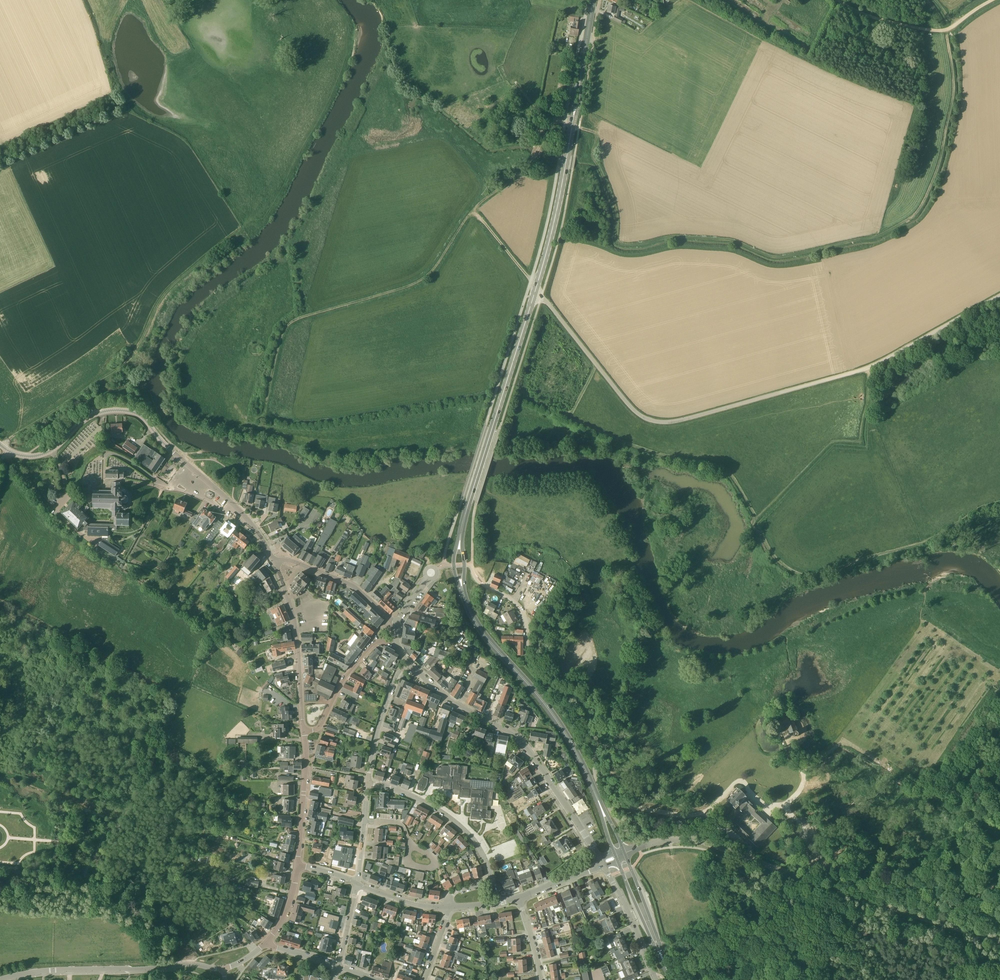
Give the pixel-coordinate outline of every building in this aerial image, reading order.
[(613,14),(616,14),(619,15),(620,11),(624,12),(625,9),(619,6),(619,8),(616,7),(616,5),(612,4),(612,6),(608,6),(607,13),(611,13),(611,14),(613,14)] [(569,35),(577,36),(578,36),(580,26),(580,25),(580,23),(578,22),(579,17),(570,15),(569,18),(568,22),(573,22),(573,27),(571,27),(569,35)] [(122,424),(111,425),(112,433),(123,432),(122,424)] [(138,448),(131,443),(126,450),(133,455),(138,448)] [(152,450),(152,449),(151,449),(144,444),(134,457),(156,473),(165,459),(152,450)] [(106,470),(106,478),(112,478),(118,478),(124,478),(124,472),(119,471),(119,470),(106,470)] [(244,483),(242,489),(243,489),(247,490),(247,494),(246,494),(245,498),(246,498),(245,502),(245,503),(248,503),(252,504),(254,495),(251,494),(252,491),(252,490),(253,486),(247,484),(248,481),(245,480),(244,483)] [(117,514),(119,514),(119,511),(120,509),(123,510),(124,509),(125,509),(125,508),(125,507),(125,506),(124,506),(124,505),(123,505),(122,505),(122,503),(126,503),(128,501),(128,498),(126,496),(122,496),(122,494),(123,494),(124,494),(124,493),(125,493),(125,492),(126,492),(126,491),(125,491),(125,490),(124,490),(124,489),(120,489),(120,482),(112,482),(112,490),(93,490),(93,507),(112,507),(112,511),(113,511),(113,516),(115,516),(117,517),(117,514)] [(261,494),(258,494),(256,504),(257,504),(256,508),(262,509),(264,501),(260,500),(261,494)] [(276,498),(269,497),(268,503),(270,503),(269,510),(277,512),(278,505),(275,504),(276,498)] [(199,516),(198,515),(193,513),(185,510),(188,503),(177,499),(173,509),(176,510),(176,512),(179,513),(179,512),(190,516),(190,517),(191,518),(191,517),(193,518),(190,523),(193,524),(199,516)] [(89,524),(87,521),(90,518),(79,509),(82,507),(80,505),(75,500),(62,513),(79,529),(83,524),(86,526),(84,528),(85,530),(88,530),(89,524)] [(310,511),(304,507),(299,516),(305,519),(310,511)] [(216,518),(205,510),(202,508),(198,515),(199,516),(193,524),(202,531),(203,530),(205,531),(211,525),(213,527),(218,520),(216,518)] [(88,535),(109,536),(109,527),(117,527),(117,525),(130,525),(130,517),(131,517),(131,515),(130,515),(130,514),(125,514),(119,514),(117,514),(117,517),(115,516),(114,524),(89,524),(88,530),(88,535)] [(338,522),(330,518),(320,536),(322,537),(311,555),(310,554),(306,561),(312,564),(312,563),(316,558),(316,557),(321,547),(322,548),(338,522)] [(278,524),(283,522),(281,519),(273,522),(274,523),(269,525),(270,528),(271,531),(271,530),(272,531),(280,528),(278,524)] [(222,532),(229,524),(225,521),(223,524),(221,523),(218,520),(213,527),(204,539),(210,543),(220,530),(222,532)] [(227,536),(234,528),(229,524),(222,532),(227,536)] [(234,547),(244,535),(241,532),(240,533),(236,530),(230,537),(232,539),(228,543),(232,546),(234,547)] [(290,538),(288,536),(287,537),(280,545),(283,546),(283,547),(283,548),(284,548),(284,549),(285,549),(286,550),(287,550),(294,556),(297,551),(299,550),(300,550),(302,552),(306,544),(295,534),(290,540),(289,539),(290,538)] [(250,541),(246,538),(247,538),(244,535),(234,547),(236,549),(239,544),(244,549),(250,541)] [(225,539),(223,538),(216,547),(218,549),(225,539)] [(220,551),(221,552),(224,548),(223,547),(228,540),(225,538),(225,539),(218,549),(220,551)] [(103,539),(99,545),(115,556),(120,550),(109,542),(103,539)] [(306,561),(310,554),(309,553),(312,549),(311,548),(315,542),(309,539),(306,544),(302,552),(299,558),(305,562),(305,561),(306,561)] [(316,557),(316,558),(312,563),(320,568),(328,554),(321,550),(316,557)] [(396,550),(393,557),(402,561),(392,585),(394,587),(391,590),(389,592),(392,595),(394,597),(396,595),(398,592),(400,591),(396,589),(399,582),(400,580),(401,579),(411,556),(396,550)] [(261,561),(253,554),(254,552),(253,551),(250,554),(252,555),(246,562),(243,565),(248,569),(250,571),(252,573),(261,561)] [(362,560),(359,559),(356,565),(355,566),(356,567),(359,568),(357,572),(356,575),(362,577),(366,567),(369,568),(372,558),(365,556),(361,565),(360,564),(362,560)] [(392,558),(387,556),(383,567),(388,570),(392,558)] [(531,562),(518,556),(515,563),(529,569),(531,562)] [(336,561),(330,559),(325,570),(331,572),(336,561)] [(343,575),(349,562),(350,560),(347,559),(344,567),(344,568),(338,566),(336,572),(343,575)] [(349,562),(343,575),(351,579),(353,573),(352,572),(353,570),(354,571),(356,567),(355,566),(356,565),(355,565),(349,562)] [(382,572),(375,567),(377,564),(374,562),(367,574),(369,576),(361,588),(368,593),(382,572)] [(235,566),(225,577),(230,581),(239,569),(235,566)] [(263,567),(257,572),(247,581),(251,585),(254,582),(258,577),(260,579),(261,578),(262,581),(269,575),(263,567)] [(533,571),(531,575),(542,580),(544,576),(533,571)] [(311,580),(302,572),(293,582),(289,587),(292,589),(291,591),(294,594),(295,594),(298,596),(303,592),(301,590),(311,580)] [(502,577),(495,574),(490,586),(497,589),(502,577)] [(325,587),(327,579),(318,576),(315,585),(325,587)] [(270,579),(270,578),(262,582),(268,593),(275,589),(270,579)] [(518,582),(508,578),(506,582),(515,587),(518,582)] [(410,587),(409,585),(401,579),(400,580),(399,582),(403,584),(400,587),(407,592),(410,587)] [(337,583),(329,581),(326,593),(323,593),(322,598),(326,599),(327,594),(333,596),(337,583)] [(259,585),(252,590),(254,593),(261,588),(259,585)] [(386,595),(389,592),(391,590),(386,586),(381,592),(377,589),(371,596),(378,602),(384,596),(384,597),(386,595)] [(257,597),(264,592),(261,588),(254,593),(257,597)] [(365,618),(370,622),(377,628),(383,621),(383,619),(372,609),(372,608),(354,592),(350,596),(354,600),(358,604),(358,603),(362,607),(361,608),(365,612),(368,615),(365,618)] [(389,592),(386,595),(378,603),(384,609),(390,603),(388,600),(392,595),(389,592)] [(427,607),(428,607),(429,607),(432,604),(433,605),(437,601),(427,593),(420,602),(427,607)] [(428,607),(427,607),(420,602),(414,610),(423,612),(426,612),(428,607)] [(483,613),(495,620),(498,615),(493,611),(496,606),(489,602),(486,608),(483,613)] [(396,608),(390,603),(384,609),(390,614),(396,608)] [(282,624),(290,620),(283,605),(275,608),(279,617),(275,619),(278,626),(282,624)] [(347,609),(343,613),(347,617),(358,627),(361,623),(362,622),(347,609)] [(512,610),(503,615),(509,625),(517,620),(515,616),(514,617),(511,611),(512,610)] [(436,620),(411,614),(404,624),(416,628),(418,623),(431,627),(434,628),(436,620)] [(416,635),(414,632),(409,631),(409,626),(404,624),(403,631),(401,644),(404,648),(410,650),(412,645),(408,644),(409,639),(414,640),(416,635)] [(374,632),(365,625),(361,630),(362,631),(370,637),(374,632)] [(290,632),(289,628),(282,629),(283,634),(282,634),(283,638),(278,639),(278,642),(287,640),(287,643),(292,642),(290,632)] [(371,638),(370,637),(362,631),(360,633),(358,636),(362,639),(367,643),(371,638)] [(359,653),(362,650),(367,643),(362,639),(358,636),(355,634),(347,644),(351,646),(359,653)] [(523,637),(502,636),(501,642),(518,642),(518,655),(523,655),(523,643),(523,637)] [(335,641),(328,637),(326,651),(333,652),(335,641)] [(292,642),(287,643),(272,645),(274,654),(274,656),(281,655),(281,652),(295,649),(294,642),(292,642)] [(323,644),(311,644),(311,645),(302,645),(302,652),(313,652),(313,650),(316,650),(316,654),(323,654),(323,644)] [(394,652),(395,651),(387,646),(386,647),(384,646),(384,647),(381,645),(379,646),(378,646),(381,648),(380,649),(380,650),(380,651),(382,653),(383,653),(381,656),(380,658),(385,661),(383,665),(386,666),(388,661),(388,662),(390,658),(394,652)] [(344,659),(352,663),(359,653),(351,646),(348,650),(350,652),(344,659)] [(374,661),(379,656),(382,653),(380,651),(380,650),(380,649),(381,648),(378,646),(376,647),(374,649),(369,655),(374,661)] [(415,647),(414,651),(410,650),(404,648),(407,654),(410,657),(414,661),(421,653),(422,649),(415,647)] [(453,655),(440,650),(438,654),(437,659),(450,663),(453,655)] [(344,659),(332,652),(327,659),(334,663),(347,670),(352,663),(344,659)] [(399,655),(394,652),(390,658),(388,662),(388,661),(386,666),(389,668),(393,660),(395,661),(399,655)] [(325,671),(323,670),(321,669),(313,669),(313,665),(312,665),(312,657),(305,657),(305,673),(312,676),(314,677),(316,679),(318,680),(318,679),(320,680),(325,671)] [(437,682),(440,677),(441,678),(445,673),(444,672),(444,673),(434,665),(433,666),(433,667),(432,668),(430,666),(436,659),(433,658),(432,657),(422,668),(437,682)] [(285,661),(284,658),(277,660),(278,663),(272,664),(274,671),(283,669),(283,667),(286,666),(285,661)] [(254,665),(257,672),(263,669),(261,662),(254,665)] [(323,670),(325,671),(320,680),(318,679),(318,680),(320,682),(317,687),(318,690),(317,694),(329,699),(331,696),(335,687),(339,677),(334,675),(337,668),(328,664),(325,663),(325,665),(323,670)] [(488,675),(490,671),(485,667),(483,672),(478,669),(473,676),(479,680),(465,702),(471,706),(472,706),(479,693),(488,675)] [(371,674),(369,672),(370,672),(365,668),(360,673),(368,680),(371,677),(370,676),(371,674)] [(457,681),(451,678),(445,673),(441,678),(444,681),(440,685),(445,689),(450,693),(457,681)] [(276,676),(278,682),(281,681),(281,684),(284,683),(290,682),(289,676),(283,677),(283,674),(277,675),(276,676)] [(344,684),(343,687),(359,694),(362,696),(364,697),(366,693),(361,691),(363,686),(365,681),(352,674),(348,679),(356,684),(354,689),(351,688),(352,687),(344,684)] [(314,677),(307,675),(304,682),(304,687),(310,687),(311,685),(312,683),(316,685),(313,694),(309,694),(309,691),(306,691),(304,691),(304,694),(304,701),(316,701),(317,694),(318,690),(317,687),(320,682),(318,680),(316,679),(314,677)] [(407,701),(414,684),(401,679),(398,685),(394,696),(395,696),(398,698),(399,698),(399,697),(407,701)] [(465,688),(462,686),(465,683),(460,680),(458,683),(450,695),(458,699),(465,688)] [(427,700),(427,698),(430,691),(414,684),(407,701),(403,709),(401,717),(405,718),(408,711),(411,712),(411,713),(421,716),(423,709),(424,707),(427,700)] [(512,688),(505,686),(498,704),(494,715),(501,718),(512,688)] [(357,699),(359,694),(343,687),(341,691),(346,693),(347,694),(357,699)] [(441,697),(430,692),(428,698),(427,698),(427,700),(433,702),(432,705),(437,707),(438,704),(441,697)] [(479,693),(472,706),(473,707),(479,709),(478,710),(482,712),(487,703),(479,699),(481,694),(479,693)] [(490,699),(497,701),(499,696),(492,693),(490,699)] [(350,703),(343,700),(340,707),(347,710),(352,712),(355,705),(350,702),(350,703)] [(523,709),(524,705),(519,703),(518,707),(520,708),(518,713),(522,715),(520,721),(527,723),(527,722),(531,724),(533,717),(529,715),(531,712),(523,709)] [(430,730),(428,737),(441,741),(443,733),(447,719),(451,707),(443,704),(440,712),(439,715),(442,716),(443,713),(444,714),(442,718),(441,718),(437,732),(432,730),(432,729),(431,729),(430,730)] [(293,711),(289,711),(289,707),(281,708),(282,720),(293,719),(293,711)] [(403,709),(397,707),(396,710),(391,708),(389,715),(390,715),(390,716),(391,716),(389,719),(395,721),(398,722),(400,719),(401,717),(403,709)] [(348,714),(348,715),(334,708),(331,715),(345,721),(349,723),(352,725),(354,722),(357,723),(359,720),(354,717),(352,716),(348,714)] [(512,710),(511,710),(510,713),(506,712),(504,719),(512,721),(514,715),(514,714),(515,711),(512,710)] [(456,721),(459,714),(452,711),(449,719),(450,719),(449,722),(455,724),(456,721)] [(465,716),(459,714),(456,721),(462,724),(465,716)] [(790,715),(776,721),(779,729),(787,726),(789,732),(796,729),(790,715)] [(424,728),(427,718),(421,716),(421,717),(420,720),(418,726),(415,733),(428,737),(430,730),(424,728)] [(285,723),(285,724),(277,724),(278,728),(276,728),(276,738),(284,738),(284,734),(285,734),(285,732),(289,732),(289,723),(285,723)] [(415,733),(418,726),(413,724),(411,724),(404,741),(411,744),(415,733)] [(460,732),(459,732),(461,728),(457,726),(456,730),(454,730),(451,737),(457,740),(460,732)] [(485,739),(486,732),(485,732),(486,730),(477,726),(475,731),(471,729),(469,736),(470,736),(469,738),(472,740),(474,735),(479,736),(483,738),(485,739)] [(352,730),(345,728),(344,730),(343,734),(353,737),(355,733),(351,732),(352,730)] [(554,732),(546,731),(545,734),(531,732),(529,739),(535,741),(541,743),(541,742),(546,743),(547,739),(555,741),(556,736),(554,732)] [(493,734),(486,732),(485,739),(483,748),(486,749),(487,742),(492,743),(493,734)] [(396,742),(392,741),(394,736),(386,733),(384,737),(385,737),(384,740),(387,741),(387,742),(388,743),(387,746),(394,748),(396,742)] [(505,755),(509,737),(499,735),(495,753),(505,755)] [(338,739),(334,738),(333,740),(326,737),(326,738),(322,737),(320,743),(327,746),(328,743),(336,746),(338,739)] [(552,745),(546,744),(543,756),(547,757),(546,759),(547,760),(548,760),(549,760),(549,757),(550,757),(552,745)] [(335,749),(319,745),(318,745),(316,754),(319,755),(319,757),(325,759),(326,757),(333,759),(335,749)] [(394,753),(391,752),(392,749),(383,746),(381,752),(384,753),(383,757),(388,758),(392,759),(394,753)] [(293,747),(282,747),(281,753),(284,753),(284,758),(295,758),(295,753),(293,753),(293,747)] [(430,753),(423,751),(419,766),(425,768),(430,753)] [(362,757),(352,755),(351,762),(347,761),(346,764),(347,765),(346,767),(342,767),(341,771),(349,772),(350,768),(352,769),(352,767),(360,768),(362,757)] [(524,762),(515,755),(514,757),(511,755),(507,761),(505,764),(511,768),(510,770),(510,771),(509,772),(512,774),(512,772),(516,767),(518,769),(524,762)] [(284,769),(284,773),(295,773),(295,769),(302,769),(302,761),(294,761),(294,766),(289,766),(288,769),(284,769)] [(412,771),(411,771),(412,769),(413,769),(414,766),(408,764),(406,769),(404,774),(410,776),(412,771)] [(479,784),(479,782),(466,780),(466,774),(467,774),(468,767),(460,766),(460,765),(458,765),(458,766),(450,765),(450,767),(443,766),(442,768),(441,768),(435,768),(435,771),(433,771),(433,773),(426,770),(423,777),(420,781),(418,784),(418,789),(422,791),(421,792),(424,794),(427,791),(424,789),(426,787),(427,783),(434,783),(433,786),(441,787),(441,786),(443,786),(443,788),(450,789),(451,788),(453,788),(452,793),(460,793),(462,794),(462,797),(471,798),(471,804),(469,804),(468,811),(472,811),(471,819),(479,819),(480,817),(490,818),(491,812),(487,811),(487,808),(488,806),(491,807),(493,790),(495,790),(496,783),(487,782),(487,784),(479,784)] [(527,767),(519,772),(517,774),(515,777),(516,778),(517,778),(520,783),(523,781),(532,775),(527,767)] [(386,769),(382,768),(381,772),(376,771),(374,778),(383,781),(386,769)] [(397,776),(398,772),(395,770),(393,775),(390,783),(397,786),(400,778),(397,776)] [(567,774),(573,775),(573,771),(566,770),(563,772),(562,770),(554,774),(558,781),(566,777),(565,775),(567,774)] [(352,780),(353,776),(347,775),(346,781),(350,782),(349,788),(356,789),(358,781),(352,780)] [(330,780),(313,776),(312,783),(329,787),(330,780)] [(412,778),(409,777),(407,781),(404,780),(401,787),(408,790),(412,778)] [(522,789),(527,786),(529,788),(537,783),(533,777),(522,784),(513,790),(507,793),(504,795),(509,804),(518,798),(525,793),(522,789)] [(573,785),(572,783),(573,782),(573,780),(566,779),(560,783),(564,790),(573,785)] [(580,799),(577,795),(578,794),(579,793),(582,793),(583,786),(582,783),(581,781),(573,780),(573,782),(572,783),(573,785),(564,790),(571,799),(574,803),(580,799)] [(293,785),(284,785),(284,795),(294,795),(294,788),(293,788),(293,785)] [(542,792),(538,786),(531,791),(532,792),(526,795),(529,799),(534,796),(535,797),(542,792)] [(732,806),(735,809),(726,818),(758,848),(777,828),(745,798),(746,796),(739,789),(728,801),(733,805),(732,806)] [(329,803),(330,798),(331,796),(319,793),(310,791),(309,798),(329,803)] [(357,798),(353,797),(354,792),(347,791),(346,797),(349,797),(348,803),(344,802),(343,806),(351,807),(353,806),(353,805),(355,805),(357,798)] [(391,808),(391,799),(388,799),(388,793),(381,793),(380,807),(391,808)] [(294,800),(284,799),(283,811),(293,812),(294,800)] [(405,802),(395,801),(395,800),(391,799),(391,808),(404,809),(405,802)] [(309,810),(330,815),(331,810),(321,808),(322,803),(311,800),(309,810)] [(420,814),(424,808),(418,805),(412,815),(415,816),(418,818),(420,815),(420,814)] [(538,815),(545,811),(542,805),(539,806),(534,809),(532,810),(530,807),(524,810),(528,816),(531,815),(535,821),(539,818),(538,815)] [(429,811),(424,808),(420,814),(420,815),(423,816),(421,820),(424,821),(429,811)] [(328,814),(330,815),(309,810),(308,816),(311,817),(326,820),(326,821),(328,814)] [(289,816),(278,815),(278,821),(282,822),(282,826),(292,827),(292,823),(291,823),(291,819),(289,819),(289,816)] [(438,818),(433,815),(428,822),(427,821),(424,826),(427,828),(428,827),(431,829),(434,824),(438,818)] [(808,821),(801,815),(798,818),(804,825),(808,821)] [(414,818),(410,816),(405,824),(409,826),(412,820),(414,818)] [(325,823),(326,820),(311,817),(310,823),(312,823),(312,826),(321,827),(322,822),(325,823)] [(339,817),(338,822),(353,826),(354,820),(339,817)] [(438,818),(434,824),(437,826),(435,829),(437,831),(443,821),(438,818)] [(554,825),(551,819),(547,822),(545,819),(539,823),(537,820),(524,828),(529,835),(541,827),(542,829),(544,827),(545,830),(554,825)] [(452,828),(447,824),(440,833),(442,835),(445,832),(447,834),(452,828)] [(557,829),(554,825),(545,830),(549,836),(551,834),(552,833),(557,829)] [(321,833),(320,832),(321,827),(312,826),(311,831),(312,831),(312,834),(320,836),(321,833)] [(347,828),(341,827),(340,835),(344,835),(343,838),(353,839),(353,832),(347,832),(347,828)] [(457,832),(452,828),(447,834),(445,837),(450,841),(457,832)] [(295,836),(288,834),(286,844),(285,844),(283,851),(292,853),(295,836)] [(460,835),(452,843),(453,845),(457,842),(459,845),(464,840),(460,835)] [(541,839),(546,846),(551,842),(549,838),(548,839),(547,836),(541,839)] [(570,840),(569,841),(569,840),(568,839),(567,839),(566,838),(565,839),(564,839),(562,837),(553,843),(557,849),(560,847),(564,853),(568,850),(571,848),(573,847),(573,846),(570,840)] [(321,852),(323,844),(328,845),(328,842),(324,841),(320,840),(319,845),(314,844),(312,850),(321,852)] [(464,840),(459,845),(461,848),(458,850),(460,852),(469,845),(464,840)] [(442,848),(440,846),(438,845),(434,850),(437,853),(442,848)] [(341,851),(334,849),(333,854),(348,858),(349,853),(352,854),(354,848),(349,847),(349,848),(342,846),(341,851)] [(290,854),(281,852),(280,860),(288,862),(290,854)] [(350,863),(346,862),(348,858),(333,854),(332,859),(339,861),(338,865),(345,867),(349,868),(350,863)] [(400,855),(397,854),(396,856),(394,856),(394,860),(387,859),(386,863),(399,865),(400,855)] [(538,860),(542,866),(548,862),(544,856),(538,860)] [(284,863),(279,862),(276,861),(274,869),(286,871),(286,868),(284,867),(284,863)] [(395,867),(389,865),(387,870),(386,872),(393,875),(395,867)] [(538,866),(538,869),(533,870),(535,875),(537,880),(543,878),(541,873),(545,872),(540,865),(538,866)] [(387,870),(381,868),(381,867),(379,873),(385,876),(386,872),(387,870)] [(533,868),(529,869),(530,871),(524,873),(528,883),(534,881),(532,876),(535,875),(533,870),(533,868)] [(516,878),(513,871),(513,869),(506,872),(507,875),(511,874),(512,878),(501,881),(502,886),(503,885),(505,891),(511,889),(511,890),(516,888),(513,879),(516,878)] [(528,883),(524,873),(518,875),(517,870),(513,871),(516,878),(517,881),(520,880),(522,885),(528,883)] [(469,872),(462,874),(464,881),(471,879),(469,872)] [(286,877),(274,875),(273,878),(277,879),(277,882),(284,884),(286,877)] [(379,877),(371,875),(369,881),(380,885),(381,882),(378,881),(379,878),(379,877)] [(459,875),(452,878),(455,884),(461,882),(459,875)] [(396,891),(398,883),(394,882),(395,878),(392,877),(391,882),(388,881),(386,886),(390,888),(390,889),(396,891)] [(249,879),(247,886),(258,888),(259,881),(249,879)] [(449,880),(446,881),(444,879),(441,881),(446,889),(452,885),(449,880)] [(321,882),(313,880),(312,884),(305,882),(303,889),(306,890),(305,892),(306,892),(310,893),(310,890),(311,887),(317,889),(318,886),(320,886),(321,882)] [(406,881),(403,880),(402,884),(398,883),(396,891),(403,893),(406,881)] [(590,893),(600,888),(597,881),(594,883),(592,880),(588,882),(592,889),(588,891),(590,894),(590,893)] [(424,887),(421,886),(418,886),(417,889),(416,896),(422,898),(424,887)] [(346,889),(337,888),(337,891),(333,890),(332,895),(325,893),(324,897),(335,900),(336,895),(344,896),(346,889)] [(600,888),(590,893),(594,900),(597,898),(604,894),(600,888)] [(577,896),(573,898),(570,890),(561,893),(566,907),(564,908),(568,916),(578,912),(582,910),(579,902),(579,900),(577,896)] [(305,898),(310,900),(316,901),(317,895),(310,893),(306,892),(305,898)] [(555,895),(550,898),(553,905),(556,904),(558,903),(555,895)] [(296,902),(308,906),(310,900),(305,898),(297,896),(296,902)] [(368,906),(371,899),(365,896),(361,905),(358,904),(356,908),(361,910),(363,906),(364,906),(364,905),(368,906)] [(284,899),(276,897),(271,915),(278,917),(284,899)] [(550,898),(544,900),(553,920),(556,919),(553,913),(552,913),(551,911),(554,909),(552,905),(553,905),(550,898)] [(378,901),(371,899),(368,906),(373,908),(372,909),(373,910),(372,914),(376,916),(378,911),(375,910),(378,901)] [(553,920),(544,900),(539,902),(542,909),(544,908),(550,921),(553,920)] [(591,906),(597,903),(595,900),(589,903),(590,903),(582,906),(584,909),(591,906)] [(308,906),(296,902),(291,920),(300,922),(303,910),(314,912),(314,913),(318,915),(319,909),(316,908),(310,906),(308,906)] [(539,902),(534,904),(537,912),(542,909),(539,902)] [(591,906),(594,912),(601,908),(602,912),(607,910),(607,911),(608,910),(610,909),(607,902),(599,905),(598,906),(597,903),(591,906)] [(389,913),(392,906),(385,904),(382,915),(384,916),(386,912),(389,913)] [(398,908),(392,906),(389,913),(393,915),(391,919),(394,920),(398,908)] [(410,911),(404,909),(401,921),(404,922),(405,918),(409,918),(410,911)] [(359,918),(367,920),(369,914),(361,912),(359,918)] [(505,913),(498,914),(499,919),(495,919),(496,922),(497,929),(501,928),(500,921),(506,920),(505,913)] [(319,920),(333,924),(334,924),(335,920),(338,921),(340,917),(328,914),(327,918),(320,916),(319,920)] [(495,919),(491,920),(490,915),(484,916),(485,924),(496,922),(495,919)] [(608,925),(616,921),(613,915),(605,919),(608,925)] [(481,926),(482,932),(486,931),(485,924),(484,916),(477,917),(478,922),(474,923),(475,928),(479,927),(481,926)] [(264,917),(264,919),(264,920),(261,925),(268,929),(273,922),(264,917)] [(368,925),(360,923),(361,920),(354,918),(352,925),(359,926),(358,929),(366,931),(368,925)] [(474,923),(470,923),(469,918),(463,919),(464,927),(464,930),(471,929),(475,928),(474,923)] [(334,924),(333,924),(319,920),(318,925),(325,927),(323,931),(335,934),(336,929),(333,928),(334,924)] [(616,921),(608,925),(611,931),(619,928),(616,921)] [(552,932),(551,929),(541,932),(543,939),(549,937),(553,936),(552,932)] [(255,930),(249,934),(247,932),(244,934),(247,940),(251,938),(253,941),(259,937),(256,934),(258,933),(255,930)] [(235,933),(224,936),(226,944),(232,942),(233,944),(237,943),(235,933)] [(430,937),(419,933),(418,936),(422,937),(420,940),(428,943),(430,937)] [(301,941),(283,935),(280,943),(299,948),(301,941)] [(623,937),(618,939),(617,937),(616,938),(615,935),(608,938),(609,942),(611,947),(609,948),(610,950),(618,947),(617,946),(625,943),(623,937)] [(450,936),(448,942),(456,945),(457,941),(461,943),(462,940),(450,936)] [(336,939),(325,937),(324,939),(322,939),(322,942),(324,943),(322,950),(325,951),(325,952),(326,953),(327,952),(330,952),(333,943),(335,944),(336,939)] [(361,943),(356,942),(357,939),(350,937),(348,943),(360,946),(361,943)] [(420,940),(419,944),(415,943),(414,945),(426,949),(428,943),(420,940)] [(456,945),(448,942),(446,949),(457,953),(458,950),(454,949),(456,945)] [(553,950),(551,943),(544,945),(546,951),(553,950)] [(624,956),(623,954),(624,953),(623,952),(628,949),(625,943),(617,946),(618,947),(610,950),(612,954),(614,953),(616,957),(616,956),(617,960),(624,956)] [(424,953),(413,949),(411,955),(418,958),(422,959),(424,953)] [(558,955),(556,949),(553,950),(546,951),(548,958),(558,955)] [(456,957),(444,953),(443,956),(443,955),(442,956),(441,958),(441,959),(442,959),(450,962),(453,964),(456,957)] [(363,954),(362,956),(360,966),(366,967),(366,964),(368,964),(368,962),(370,963),(371,955),(366,954),(365,954),(363,954)] [(266,955),(259,963),(254,959),(249,965),(250,965),(246,969),(249,971),(252,967),(254,969),(255,968),(258,971),(261,968),(262,969),(271,959),(266,955)] [(411,955),(409,955),(407,961),(420,965),(422,959),(418,958),(411,955)] [(352,962),(353,958),(346,956),(344,963),(351,965),(355,966),(356,963),(352,962)] [(440,966),(451,970),(452,967),(448,966),(450,962),(442,959),(440,966)] [(627,968),(635,965),(632,959),(628,960),(627,959),(625,960),(620,962),(623,970),(627,968)] [(392,964),(383,961),(381,968),(374,966),(371,974),(387,979),(392,964)] [(556,966),(560,966),(559,963),(549,964),(550,971),(557,970),(556,966)] [(289,966),(279,965),(278,969),(273,968),(272,973),(276,974),(275,978),(285,979),(285,975),(287,976),(289,966)] [(627,968),(623,970),(622,970),(625,977),(621,978),(622,979),(629,979),(635,977),(633,973),(637,971),(635,965),(627,968)] [(609,972),(607,966),(601,968),(603,974),(609,972)]
